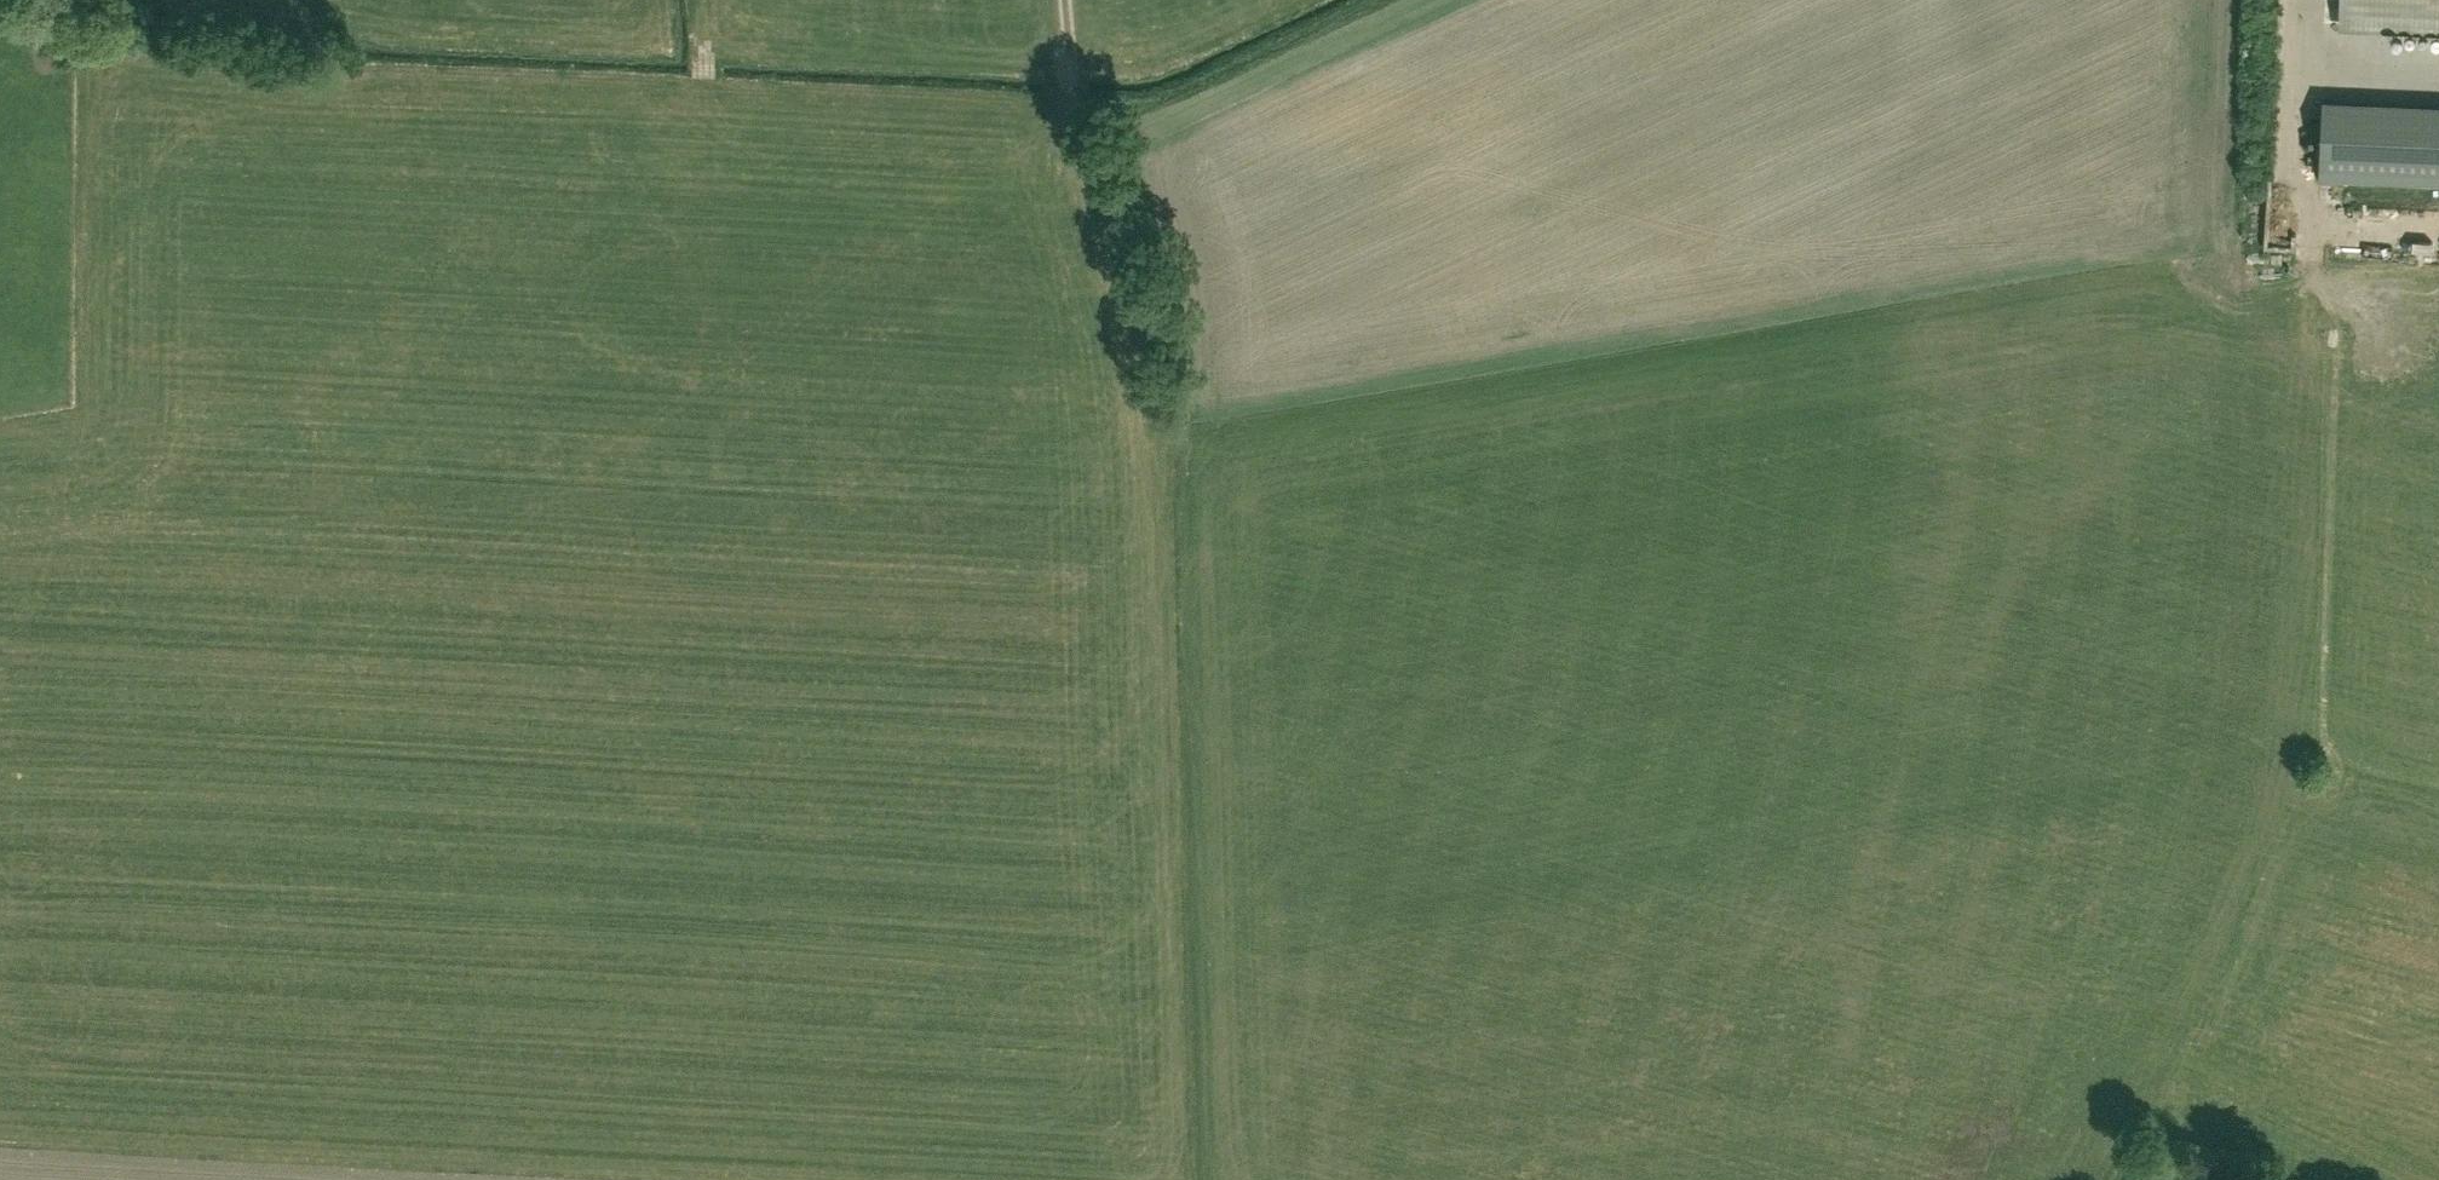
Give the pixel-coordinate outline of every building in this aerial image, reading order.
[(2438,33),(2438,0),(2341,0),(2340,29),(2438,33)] [(2320,177),(2438,183),(2438,106),(2324,100),(2320,177)]
